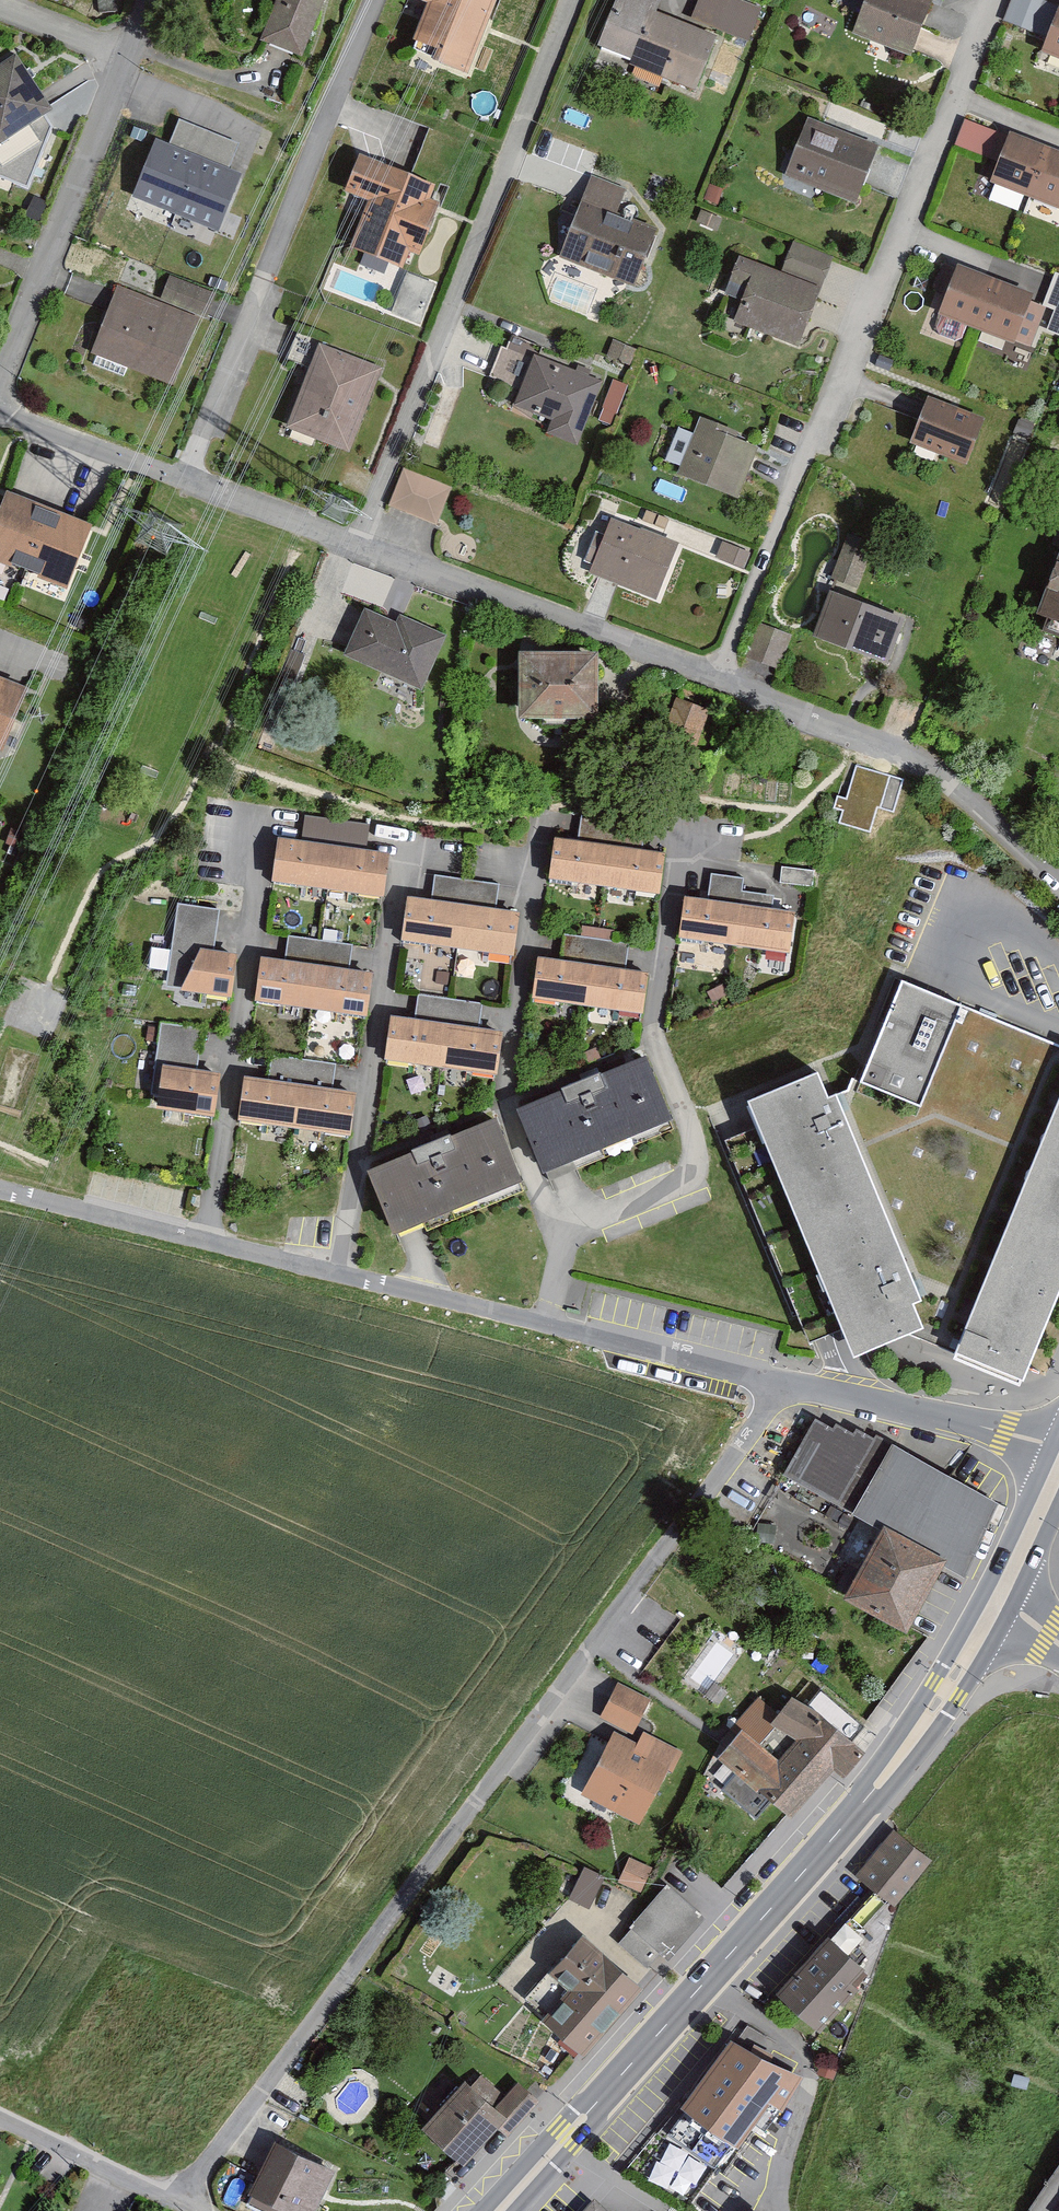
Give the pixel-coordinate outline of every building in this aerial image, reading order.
[(260,38),(302,55),(324,0),(276,0),(260,38)] [(427,0),(412,37),(435,47),(431,56),(468,71),(497,0),(426,0),(427,0)] [(597,48),(696,87),(718,33),(656,9),(660,0),(616,0),(597,48)] [(749,40),(762,7),(745,0),(698,0),(691,17),(749,40)] [(852,32),(911,54),(932,0),(864,0),(852,32)] [(1041,49),(1058,56),(1058,3),(1041,49)] [(0,60),(0,176),(28,188),(54,124),(46,111),(53,106),(16,50),(0,60)] [(878,142),(812,116),(791,170),(857,196),(878,142)] [(170,142),(229,166),(239,142),(180,118),(170,142)] [(962,120),(956,147),(994,155),(1000,128),(962,120)] [(170,142),(156,137),(132,196),(218,230),(242,172),(229,166),(170,142)] [(1011,138),(996,182),(1058,203),(1058,154),(1011,138)] [(430,197),(436,182),(359,152),(345,189),(368,198),(349,246),(403,267),(410,251),(419,254),(440,201),(430,197)] [(582,199),(617,212),(627,187),(592,174),(582,199)] [(582,199),(581,199),(559,255),(635,285),(657,228),(617,212),(582,199)] [(781,270),(821,286),(832,258),(833,255),(793,240),(781,270)] [(781,270),(740,254),(725,292),(741,299),(734,319),(799,344),(821,286),(781,270)] [(1044,298),(957,264),(938,314),(1025,348),(1044,298)] [(1056,270),(1046,305),(1057,312),(1052,329),(1058,332),(1058,271),(1056,270)] [(391,311),(421,323),(437,283),(407,272),(391,311)] [(170,274),(161,298),(207,316),(217,292),(170,274)] [(199,317),(118,284),(91,352),(173,384),(199,317)] [(607,356),(630,365),(637,349),(614,339),(607,356)] [(383,367),(320,342),(286,425),(349,450),(383,367)] [(603,379),(535,353),(515,405),(552,419),(547,431),(578,443),(603,379)] [(983,419),(933,400),(914,449),(964,469),(983,419)] [(739,430),(698,414),(677,471),(739,494),(758,446),(736,437),(739,430)] [(388,505),(438,524),(452,487),(402,468),(388,505)] [(8,494),(0,516),(0,567),(68,593),(93,526),(8,494)] [(678,543),(611,517),(589,572),(656,598),(678,543)] [(832,577),(858,587),(874,543),(848,533),(832,577)] [(716,557),(744,568),(750,551),(722,541),(716,557)] [(1040,615),(1058,621),(1058,558),(1040,615)] [(905,619),(830,591),(814,636),(889,663),(905,619)] [(399,625),(367,610),(346,657),(421,691),(445,637),(402,618),(399,625)] [(745,656),(779,668),(792,634),(758,622),(745,656)] [(600,656),(523,655),(522,721),(600,722),(600,656)] [(0,677),(0,755),(5,757),(31,689),(0,677)] [(677,695),(659,739),(695,757),(710,709),(677,695)] [(305,819),(302,841),(331,844),(365,848),(368,826),(305,819)] [(582,825),(579,846),(612,850),(641,854),(644,833),(582,825)] [(326,884),(331,844),(302,841),(281,838),(276,878),(326,884)] [(383,892),(388,851),(365,848),(331,844),(326,884),(383,892)] [(607,891),(612,850),(579,846),(559,844),(554,884),(607,891)] [(641,854),(612,850),(607,891),(659,898),(665,857),(641,854)] [(780,882),(812,885),(814,870),(782,866),(780,882)] [(708,900),(772,909),(774,894),(742,890),(744,877),(712,872),(708,900)] [(435,880),(431,903),(463,908),(494,912),(498,889),(435,880)] [(708,900),(685,897),(679,937),(789,953),(795,912),(772,909),(708,900)] [(457,950),(463,908),(431,903),(412,900),(406,942),(457,950)] [(512,958),(518,916),(494,912),(463,908),(457,950),(512,958)] [(565,940),(562,964),(595,969),(624,973),(628,949),(565,940)] [(289,942),(287,963),(318,967),(349,971),(352,950),(289,942)] [(237,957),(203,952),(184,990),(232,996),(237,957)] [(313,1011),(318,967),(287,963),(265,960),(260,1004),(313,1011)] [(589,1009),(595,969),(562,964),(541,961),(535,1001),(589,1009)] [(370,1018),(375,974),(349,971),(318,967),(313,1011),(370,1018)] [(645,1017),(651,977),(624,973),(595,969),(589,1009),(645,1017)] [(752,1105),(763,1128),(728,1142),(813,1346),(848,1331),(859,1357),(915,1337),(960,1356),(1029,1386),(1058,1312),(1058,1045),(904,983),(858,1082),(848,1094),(838,1098),(826,1073),(752,1105)] [(420,998),(416,1023),(451,1028),(478,1032),(481,1007),(420,998)] [(161,1020),(155,1057),(196,1063),(202,1026),(161,1020)] [(445,1067),(451,1028),(416,1023),(397,1020),(392,1059),(445,1067)] [(493,1074),(499,1035),(478,1032),(451,1028),(445,1067),(493,1074)] [(271,1060),(268,1084),(331,1093),(335,1069),(271,1060)] [(649,1060),(520,1112),(545,1173),(675,1121),(649,1060)] [(220,1076),(165,1068),(159,1107),(214,1115),(220,1076)] [(296,1129),(302,1089),(268,1084),(248,1081),(242,1121),(296,1129)] [(349,1137),(355,1097),(331,1093),(302,1089),(296,1129),(349,1137)] [(501,1122),(369,1173),(393,1234),(525,1184),(501,1122)] [(942,1559),(939,1564),(960,1575),(1000,1505),(866,1430),(863,1435),(847,1426),(845,1430),(829,1421),(824,1429),(807,1419),(777,1473),(877,1529),(879,1525),(942,1559)] [(942,1559),(879,1525),(877,1529),(838,1601),(900,1635),(939,1564),(942,1559)] [(650,1702),(617,1686),(600,1721),(633,1737),(650,1702)] [(720,1761),(795,1820),(836,1769),(843,1775),(864,1750),(797,1697),(785,1711),(762,1692),(735,1726),(743,1732),(720,1761)] [(638,1747),(615,1735),(582,1797),(640,1826),(669,1772),(674,1775),(685,1755),(645,1735),(638,1747)] [(892,1829),(854,1878),(874,1894),(893,1909),(897,1912),(936,1864),(892,1829)] [(653,1874),(630,1862),(618,1887),(641,1898),(653,1874)] [(606,1881),(584,1871),(568,1903),(590,1914),(606,1881)] [(667,1884),(617,1943),(646,1968),(659,1953),(669,1961),(706,1917),(667,1884)] [(874,1894),(834,1941),(864,1967),(880,1948),(870,1940),(893,1909),(874,1894)] [(584,1934),(523,2001),(584,2056),(644,1989),(584,1934)] [(828,1936),(777,1997),(821,2034),(872,1973),(864,1967),(834,1941),(828,1936)] [(803,2076),(731,2039),(683,2110),(737,2146),(750,2129),(754,2124),(765,2130),(786,2100),(803,2076)] [(468,2082),(424,2130),(466,2169),(510,2121),(514,2125),(537,2101),(517,2083),(503,2099),(479,2078),(472,2086),(468,2082)] [(274,2141),(243,2204),(257,2210),(319,2210),(338,2172),(274,2141)]
